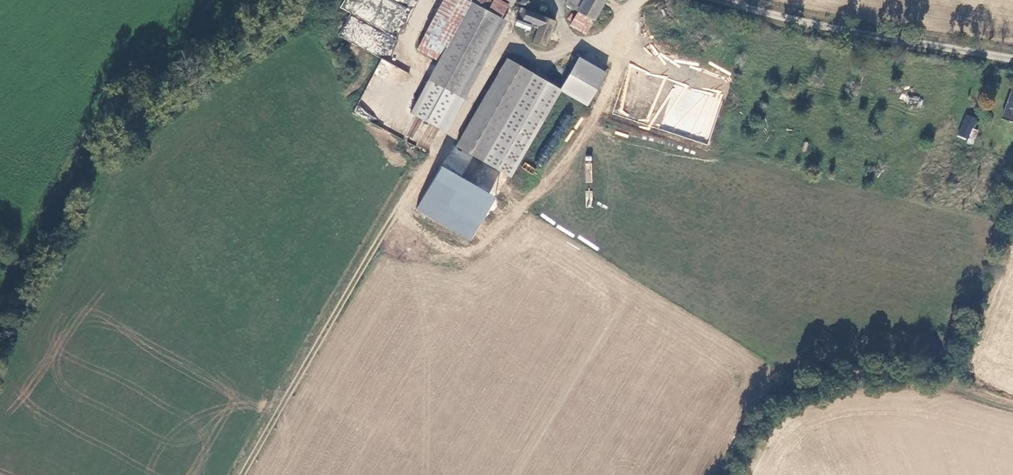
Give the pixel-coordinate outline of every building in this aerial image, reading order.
[(414,112),(447,130),(505,20),(500,17),(507,2),(503,0),(473,0),(441,60),(414,112)] [(421,49),(441,60),(473,0),(446,0),(421,49)] [(608,0),(567,0),(564,5),(577,13),(595,23),(608,0)] [(400,5),(396,18),(405,21),(408,7),(400,5)] [(557,21),(520,6),(515,16),(540,26),(534,40),(547,45),(557,21)] [(589,33),(595,23),(577,13),(571,23),(589,33)] [(353,41),(387,59),(396,41),(362,22),(351,16),(341,35),(353,41)] [(512,175),(562,87),(508,57),(458,145),(512,175)] [(684,137),(707,144),(723,95),(687,84),(686,87),(670,81),(654,129),(684,139),(684,137)] [(1001,117),(1012,121),(1012,92),(1011,91),(1001,117)] [(920,104),(920,96),(909,97),(909,105),(920,104)] [(971,141),(976,132),(973,130),(978,119),(966,114),(956,135),(971,141)] [(429,146),(438,129),(422,120),(413,137),(429,146)]
